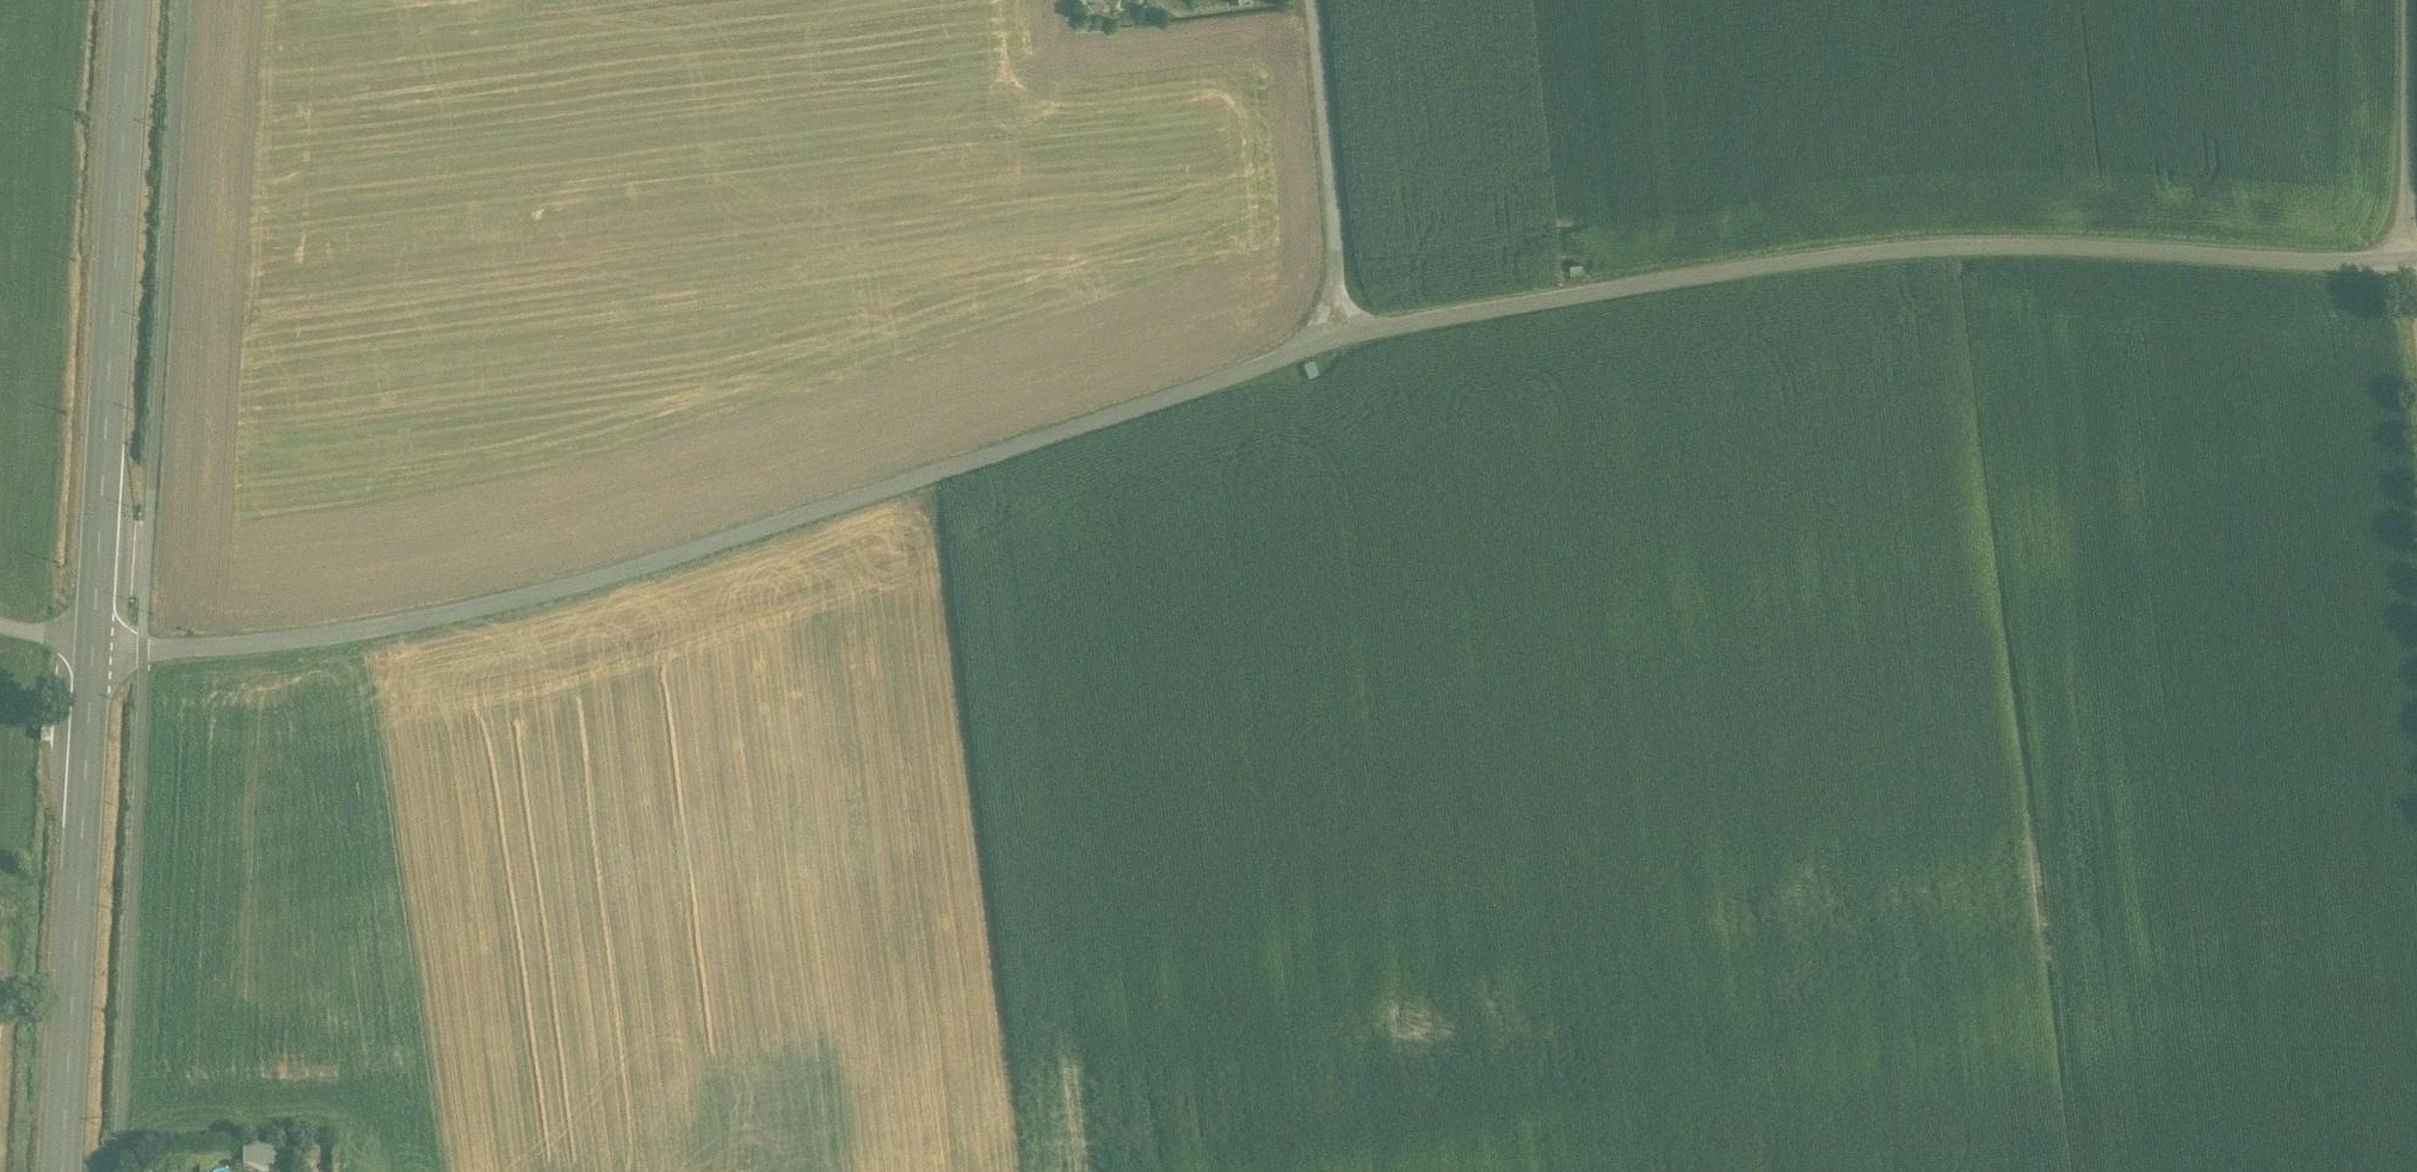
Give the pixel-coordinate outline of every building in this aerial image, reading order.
[(1333,357),(1323,364),(1330,375),(1341,368),(1333,357)] [(282,1168),(281,1144),(251,1145),(251,1168),(282,1168)]
